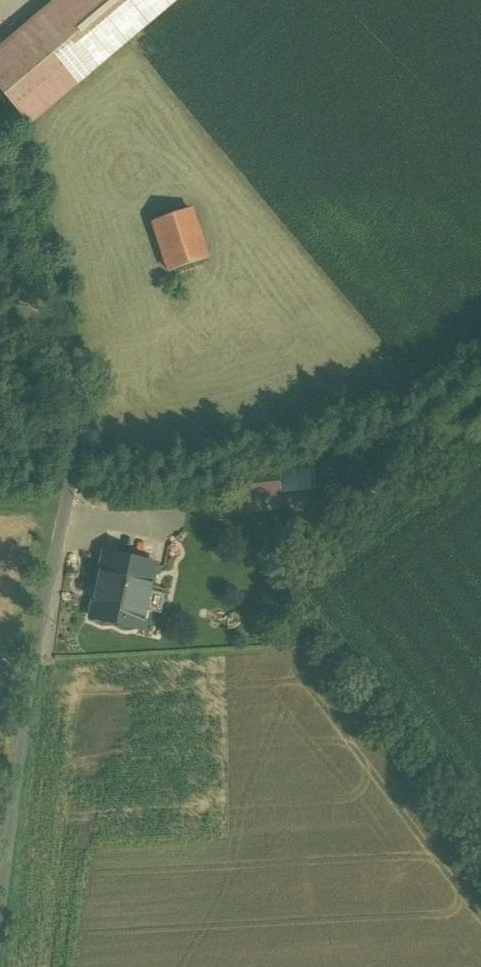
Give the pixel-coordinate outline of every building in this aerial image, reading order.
[(0,52),(0,89),(29,124),(141,29),(117,0),(61,0),(0,52)] [(141,29),(175,0),(117,0),(141,29)] [(191,210),(153,223),(170,272),(207,259),(191,210)] [(106,492),(95,491),(90,495),(90,502),(94,506),(100,507),(105,503),(106,492)] [(155,566),(104,555),(100,572),(96,598),(92,619),(141,629),(155,566)]
